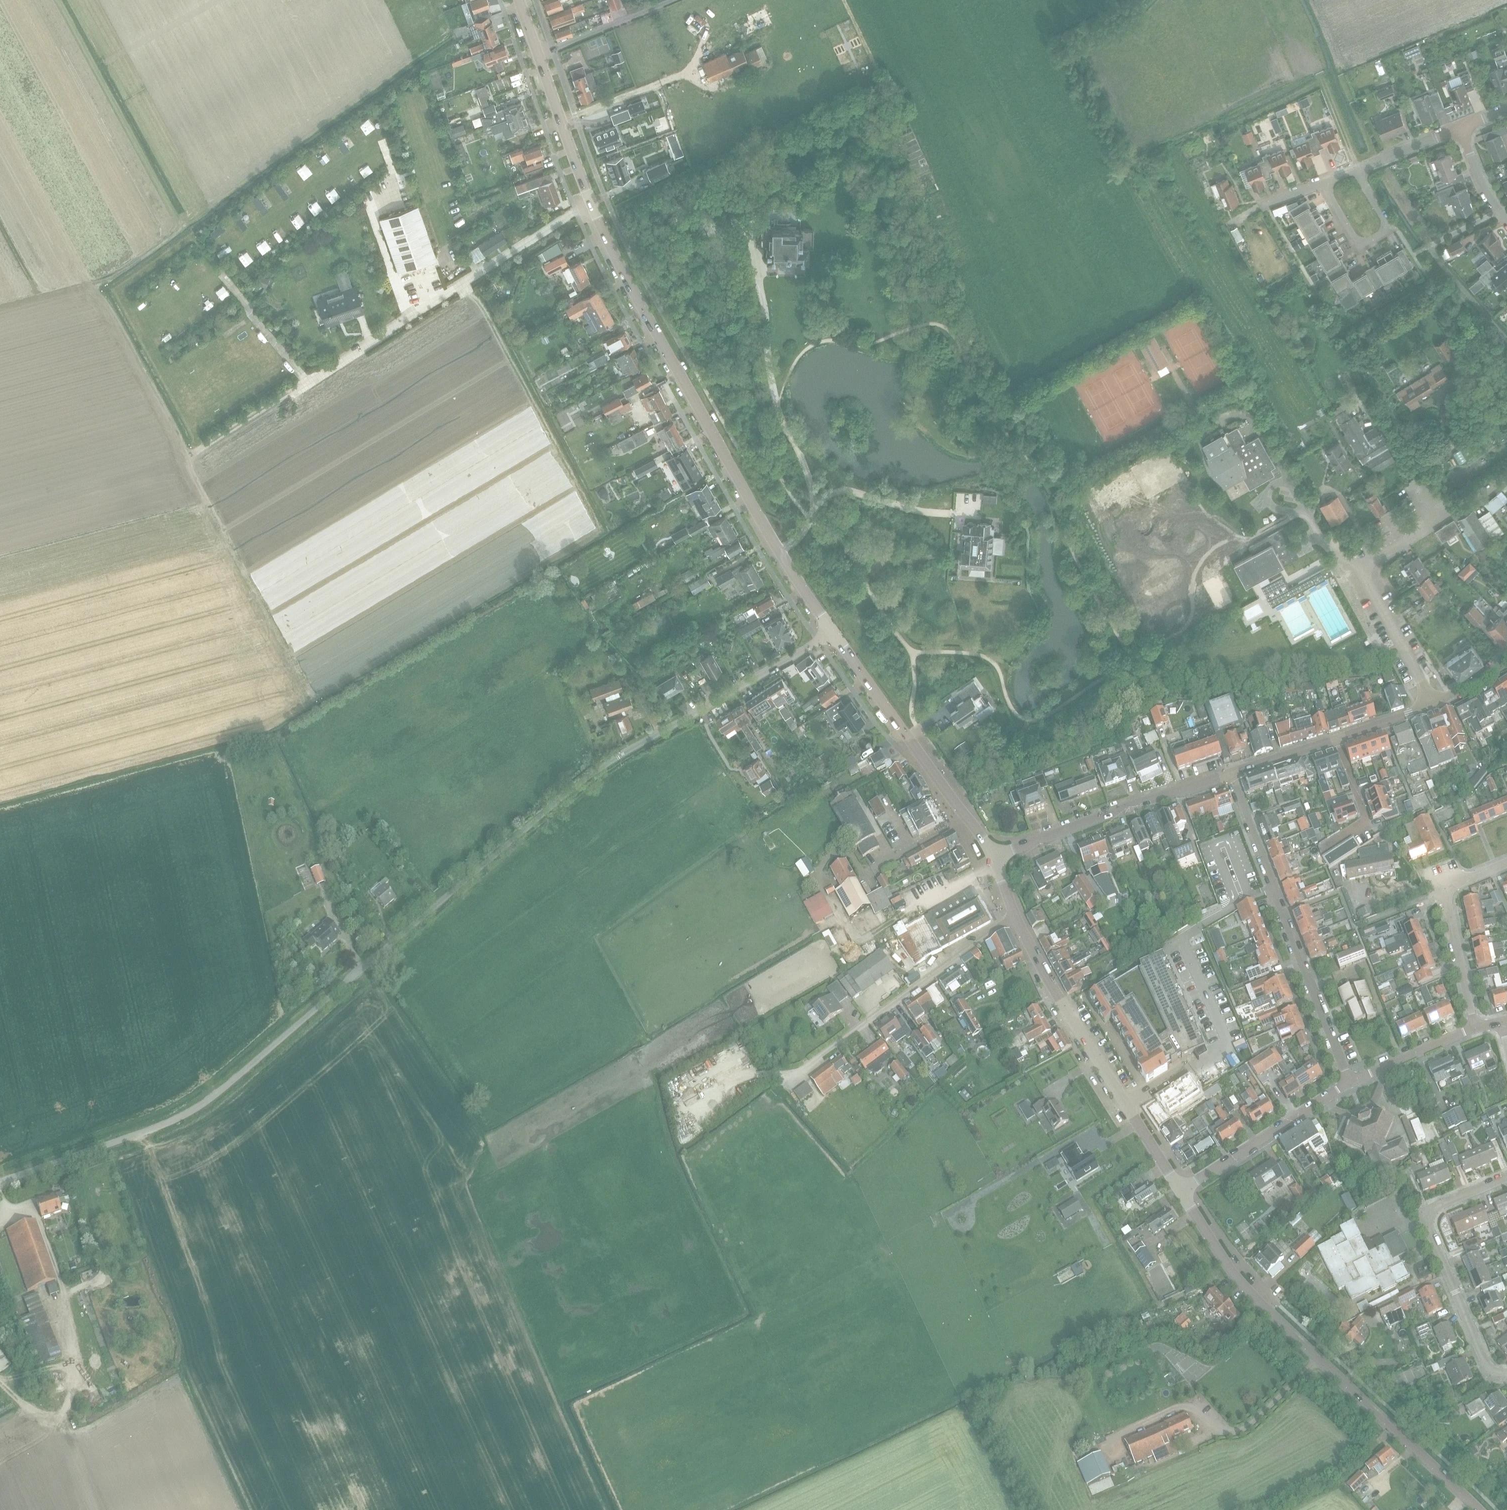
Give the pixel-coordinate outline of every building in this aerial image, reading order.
[(471,0),(473,4),(468,6),(471,13),(475,11),(490,6),(488,0),(472,0),(471,0)] [(548,13),(563,7),(561,0),(543,0),(548,13)] [(612,9),(621,5),(619,0),(609,0),(612,9)] [(553,27),(568,22),(575,19),(573,13),(584,9),(582,3),(549,15),(553,27)] [(740,38),(772,24),(766,9),(734,24),(740,38)] [(604,18),(612,16),(610,10),(603,12),(604,18)] [(488,17),(469,24),(475,38),(481,36),(489,33),(490,36),(497,34),(492,22),(490,22),(488,17)] [(571,29),(586,24),(584,19),(554,29),(557,39),(573,34),(571,29)] [(470,48),(472,54),(488,48),(487,46),(499,41),(497,34),(490,36),(489,33),(481,36),(484,43),(470,48)] [(508,56),(504,45),(489,50),(488,48),(472,54),(452,62),(453,66),(483,55),(484,58),(483,59),(485,63),(486,63),(486,64),(489,63),(492,70),(505,65),(502,58),(508,56)] [(1506,55),(1502,45),(1492,49),(1498,67),(1489,71),(1497,92),(1506,88),(1506,75),(1506,72),(1506,71),(1506,57),(1506,55)] [(749,68),(767,60),(760,46),(744,54),(742,49),(727,56),(725,52),(702,63),(710,81),(747,64),(749,68)] [(1477,48),(1467,52),(1469,59),(1479,55),(1477,48)] [(571,70),(573,79),(581,101),(592,97),(589,88),(596,85),(591,72),(585,74),(582,66),(571,70)] [(620,83),(616,72),(610,74),(614,85),(620,83)] [(1463,82),(1449,88),(1457,108),(1469,103),(1470,100),(1466,91),(1474,88),(1470,76),(1461,80),(1463,82)] [(1378,92),(1380,98),(1394,93),(1391,87),(1378,92)] [(1413,100),(1422,122),(1437,116),(1435,111),(1437,110),(1436,109),(1444,106),(1437,91),(1428,95),(1428,94),(1413,100)] [(1307,96),(1300,99),(1303,106),(1310,104),(1307,96)] [(641,99),(628,104),(632,115),(645,110),(641,99)] [(496,122),(525,112),(521,102),(504,108),(506,113),(498,116),(494,104),(483,108),(486,115),(491,113),(495,123),(496,122)] [(1287,106),(1276,111),(1278,116),(1289,111),(1287,106)] [(610,114),(613,124),(630,117),(627,108),(610,114)] [(1376,123),(1382,137),(1396,131),(1397,133),(1407,129),(1400,111),(1381,119),(1382,120),(1376,123)] [(525,112),(496,122),(498,122),(499,127),(510,124),(512,131),(530,125),(525,112)] [(1277,117),(1271,119),(1276,132),(1281,129),(1277,117)] [(1494,159),(1506,154),(1506,151),(1500,134),(1506,132),(1506,127),(1506,124),(1492,129),(1495,136),(1486,139),(1494,159)] [(615,126),(593,134),(599,150),(621,142),(615,126)] [(1312,132),(1313,135),(1318,148),(1325,146),(1325,145),(1327,144),(1330,150),(1340,146),(1337,140),(1338,140),(1335,134),(1332,126),(1319,131),(1318,129),(1312,132)] [(1243,134),(1246,143),(1255,139),(1252,130),(1243,134)] [(1320,152),(1318,148),(1313,135),(1306,138),(1307,140),(1294,145),(1298,154),(1300,159),(1303,165),(1313,161),(1310,155),(1313,153),(1313,154),(1320,152)] [(460,142),(454,144),(458,157),(464,155),(460,142)] [(528,163),(544,157),(540,144),(523,150),(522,148),(510,152),(512,158),(524,153),(528,163)] [(1265,159),(1270,172),(1276,169),(1278,168),(1281,174),(1291,170),(1289,163),(1285,155),(1283,149),(1270,155),(1270,153),(1262,156),(1264,159),(1265,159)] [(506,167),(512,165),(508,153),(502,155),(506,167)] [(1435,182),(1438,188),(1455,181),(1453,175),(1456,174),(1449,154),(1435,160),(1442,179),(1435,182)] [(630,177),(622,156),(606,161),(609,169),(611,175),(614,182),(616,182),(616,183),(622,181),(622,179),(630,177)] [(1271,175),(1270,172),(1265,159),(1264,159),(1258,162),(1259,164),(1246,169),(1251,183),(1254,189),(1264,185),(1262,179),(1264,178),(1265,178),(1271,175)] [(664,161),(646,170),(651,180),(669,172),(664,161)] [(545,206),(561,200),(550,173),(515,186),(518,193),(538,186),(545,206)] [(1211,185),(1216,197),(1220,195),(1225,207),(1239,202),(1232,184),(1229,185),(1227,179),(1211,185)] [(1452,202),(1457,215),(1473,209),(1468,196),(1469,196),(1466,188),(1456,192),(1453,185),(1436,192),(1441,204),(1447,202),(1448,204),(1452,202)] [(1295,215),(1301,225),(1321,213),(1316,206),(1310,210),(1308,207),(1310,206),(1306,200),(1290,209),(1293,216),(1295,215)] [(398,271),(436,258),(418,205),(380,218),(398,271)] [(492,216),(501,231),(515,222),(506,208),(492,216)] [(1305,236),(1309,242),(1325,232),(1322,226),(1320,227),(1318,224),(1325,220),(1321,213),(1301,225),(1307,235),(1305,236)] [(813,246),(813,228),(800,228),(800,229),(787,229),(787,223),(774,223),(774,226),(772,226),(772,229),(761,229),(761,238),(760,238),(760,246),(766,246),(766,260),(768,260),(768,261),(770,263),(775,263),(777,262),(777,260),(779,260),(779,258),(795,258),(795,260),(797,260),(797,262),(800,264),(803,264),(806,262),(806,260),(808,260),(808,246),(813,246)] [(1243,237),(1237,227),(1231,230),(1237,241),(1243,237)] [(506,240),(501,231),(478,244),(484,254),(506,240)] [(1477,243),(1490,260),(1503,249),(1498,243),(1501,241),(1492,231),(1490,233),(1490,232),(1477,243)] [(1329,238),(1325,232),(1309,242),(1312,248),(1314,247),(1320,257),(1339,245),(1335,238),(1329,242),(1327,239),(1329,238)] [(557,241),(562,251),(566,248),(561,239),(557,241)] [(1448,245),(1453,254),(1464,249),(1459,239),(1448,245)] [(1344,252),(1339,245),(1320,257),(1326,267),(1324,268),(1328,274),(1344,264),(1341,258),(1339,259),(1337,256),(1344,252)] [(1391,250),(1384,254),(1395,273),(1405,267),(1406,269),(1412,265),(1402,249),(1396,252),(1397,254),(1394,256),(1391,250)] [(1376,264),(1370,268),(1380,284),(1386,281),(1385,279),(1395,273),(1384,254),(1377,258),(1380,264),(1377,266),(1376,264)] [(549,274),(569,263),(564,255),(544,265),(549,274)] [(583,277),(588,274),(581,260),(570,265),(570,266),(566,268),(576,289),(586,284),(583,277)] [(1485,284),(1493,278),(1501,289),(1506,284),(1506,263),(1497,271),(1493,265),(1479,277),(1485,284)] [(1344,264),(1328,274),(1331,280),(1333,279),(1336,284),(1339,288),(1337,289),(1346,305),(1358,299),(1348,283),(1352,281),(1349,276),(1346,271),(1348,270),(1344,264)] [(1352,281),(1348,283),(1358,299),(1365,294),(1363,292),(1368,289),(1373,286),(1374,288),(1380,284),(1370,268),(1364,271),(1365,273),(1360,276),(1352,281)] [(327,324),(364,312),(355,286),(352,287),(346,269),(335,273),(341,291),(318,299),(327,324)] [(598,292),(566,309),(572,319),(584,313),(590,324),(585,326),(590,335),(614,322),(598,292)] [(626,330),(613,337),(606,340),(612,351),(619,347),(619,349),(632,342),(626,330)] [(1155,370),(1168,363),(1154,336),(1152,337),(1150,334),(1142,338),(1143,342),(1141,343),(1155,370)] [(1434,345),(1444,360),(1455,353),(1445,338),(1434,345)] [(629,373),(643,366),(634,348),(616,357),(623,369),(626,367),(629,373)] [(596,365),(608,359),(604,354),(593,360),(596,365)] [(1401,400),(1404,398),(1411,410),(1418,405),(1415,400),(1449,379),(1439,364),(1432,368),(1434,370),(1397,393),(1401,400)] [(646,371),(633,378),(635,384),(622,390),(626,397),(639,390),(638,388),(651,381),(646,371)] [(1368,399),(1373,396),(1370,389),(1365,392),(1368,399)] [(665,402),(659,390),(643,398),(649,409),(647,410),(654,424),(662,420),(672,415),(665,402)] [(605,413),(623,404),(619,397),(601,406),(605,413)] [(624,419),(621,412),(631,407),(629,402),(618,407),(616,409),(607,413),(614,424),(624,419)] [(1344,435),(1349,444),(1350,443),(1362,464),(1368,460),(1375,473),(1395,461),(1376,428),(1364,434),(1354,417),(1352,418),(1347,410),(1336,416),(1341,424),(1339,425),(1345,435),(1344,435)] [(669,450),(684,442),(673,423),(657,431),(662,440),(663,439),(669,450)] [(1265,473),(1276,467),(1259,437),(1247,443),(1238,427),(1224,435),(1223,433),(1204,444),(1210,455),(1208,456),(1213,474),(1226,487),(1244,477),(1251,488),(1268,479),(1265,473)] [(624,452),(647,440),(642,429),(632,435),(618,442),(624,452)] [(1338,472),(1352,463),(1339,443),(1325,452),(1338,472)] [(1428,453),(1432,461),(1442,455),(1438,448),(1428,453)] [(688,450),(668,461),(684,489),(691,485),(688,482),(693,479),(702,474),(688,450)] [(658,466),(654,458),(641,465),(646,473),(658,466)] [(703,517),(720,507),(707,483),(687,494),(692,504),(695,503),(703,517)] [(1369,502),(1377,515),(1387,509),(1386,507),(1384,508),(1373,490),(1367,493),(1369,496),(1367,497),(1369,502)] [(1492,513),(1505,504),(1497,495),(1485,504),(1492,513)] [(1335,497),(1320,506),(1331,525),(1347,515),(1335,497)] [(1480,548),(1493,539),(1504,532),(1496,521),(1500,518),(1497,513),(1493,516),(1489,510),(1478,517),(1473,509),(1458,519),(1478,549),(1482,556),(1485,554),(1480,548)] [(736,535),(726,516),(710,524),(710,525),(701,530),(703,533),(712,528),(713,530),(716,529),(717,531),(715,532),(717,535),(719,534),(724,542),(736,535)] [(692,534),(708,525),(704,518),(688,527),(692,534)] [(1449,538),(1461,531),(1454,520),(1436,531),(1443,542),(1447,548),(1449,547),(1450,548),(1454,546),(1449,538)] [(992,566),(994,527),(992,526),(992,524),(989,524),(990,523),(980,523),(980,524),(974,524),(974,523),(972,521),(969,521),(967,522),(967,523),(965,523),(964,533),(967,533),(965,551),(964,551),(963,564),(992,566)] [(1246,586),(1299,558),(1295,549),(1292,551),(1284,538),(1288,536),(1284,528),(1250,546),(1254,554),(1235,564),(1246,586)] [(744,548),(738,537),(709,554),(712,558),(727,550),(731,556),(744,548)] [(1415,583),(1429,573),(1418,557),(1413,560),(1404,566),(1415,583)] [(751,589),(763,582),(752,563),(744,568),(742,565),(732,570),(731,570),(716,578),(721,587),(736,578),(738,576),(746,591),(751,588),(751,589)] [(1283,574),(1262,586),(1273,607),(1297,594),(1298,596),(1304,593),(1302,591),(1333,574),(1328,566),(1290,587),(1283,574)] [(694,594),(711,584),(705,574),(688,584),(694,594)] [(1427,599),(1439,590),(1429,577),(1418,586),(1427,599)] [(636,610),(666,593),(664,589),(654,594),(653,592),(632,604),(636,610)] [(752,607),(743,612),(748,620),(776,605),(770,594),(753,604),(755,607),(753,608),(752,607)] [(1400,609),(1403,614),(1414,607),(1411,602),(1400,609)] [(1476,625),(1485,617),(1474,604),(1465,612),(1476,625)] [(1502,616),(1506,621),(1506,605),(1502,610),(1500,608),(1498,611),(1502,616)] [(1407,620),(1418,613),(1414,607),(1403,614),(1407,620)] [(778,647),(795,637),(782,615),(764,625),(777,646),(778,647)] [(1502,616),(1488,629),(1503,645),(1506,642),(1506,621),(1502,616)] [(758,618),(750,623),(739,628),(744,637),(763,627),(758,618)] [(1459,677),(1483,659),(1472,644),(1471,644),(1469,640),(1458,648),(1461,652),(1448,661),(1448,662),(1444,665),(1453,676),(1456,673),(1459,677)] [(774,658),(781,654),(779,650),(772,654),(774,658)] [(704,666),(710,677),(721,670),(711,654),(705,658),(702,653),(692,658),(699,669),(704,666)] [(819,689),(830,681),(827,677),(829,676),(816,659),(814,660),(810,655),(796,666),(800,671),(808,665),(813,672),(811,674),(813,676),(811,678),(819,689)] [(688,672),(692,680),(702,675),(697,666),(688,672)] [(1390,670),(1382,673),(1386,684),(1394,681),(1390,670)] [(663,698),(668,695),(683,686),(676,675),(657,686),(663,698)] [(1491,687),(1500,701),(1497,703),(1498,704),(1497,705),(1506,721),(1506,677),(1491,687)] [(788,687),(782,678),(766,688),(775,702),(787,694),(784,689),(788,687)] [(622,688),(629,685),(626,679),(620,681),(619,679),(594,688),(594,687),(590,688),(594,699),(623,688),(622,688)] [(1336,680),(1325,684),(1327,690),(1338,686),(1336,680)] [(960,708),(952,713),(959,725),(978,712),(982,717),(994,709),(990,704),(986,706),(980,697),(975,701),(971,696),(980,690),(974,681),(960,691),(966,700),(958,705),(960,708)] [(1303,692),(1316,690),(1315,683),(1302,685),(1303,692)] [(815,704),(822,699),(827,705),(840,694),(832,684),(819,694),(818,693),(811,699),(815,704)] [(1403,686),(1397,688),(1384,693),(1391,712),(1404,708),(1400,698),(1406,696),(1403,686)] [(1491,687),(1478,695),(1490,717),(1493,716),(1490,709),(1494,707),(1497,712),(1500,710),(1506,722),(1506,721),(1497,705),(1498,704),(1497,703),(1500,701),(1491,687)] [(775,702),(766,688),(746,701),(751,710),(757,719),(764,715),(763,713),(776,704),(775,702)] [(609,714),(633,705),(628,693),(604,702),(609,714)] [(1346,711),(1350,726),(1376,717),(1369,693),(1360,696),(1363,705),(1346,711)] [(1470,699),(1465,701),(1475,720),(1476,719),(1477,721),(1470,725),(1476,735),(1494,726),(1490,717),(1478,695),(1470,700),(1470,699)] [(1218,699),(1204,703),(1211,725),(1212,727),(1221,755),(1222,755),(1224,761),(1230,758),(1226,748),(1228,747),(1231,755),(1246,750),(1244,747),(1247,745),(1243,734),(1242,732),(1240,726),(1243,725),(1233,698),(1219,702),(1218,699)] [(840,699),(829,706),(837,718),(835,720),(840,727),(845,724),(854,737),(864,730),(860,724),(865,721),(851,700),(844,705),(840,699)] [(1475,720),(1465,701),(1460,704),(1460,705),(1454,708),(1462,723),(1472,719),(1473,721),(1475,720)] [(1319,719),(1311,721),(1317,736),(1329,733),(1324,714),(1321,702),(1315,703),(1319,719)] [(732,711),(742,727),(755,747),(759,744),(744,721),(751,717),(743,704),(732,711)] [(1350,726),(1346,711),(1345,707),(1338,709),(1337,704),(1331,705),(1333,711),(1340,729),(1350,726)] [(779,709),(792,729),(798,726),(785,705),(779,709)] [(1162,707),(1150,713),(1156,727),(1168,722),(1162,707)] [(837,725),(826,708),(818,713),(829,730),(837,725)] [(1464,736),(1459,725),(1451,708),(1440,713),(1449,738),(1450,738),(1454,749),(1466,745),(1463,737),(1464,736)] [(717,720),(725,733),(736,726),(738,729),(742,727),(732,711),(717,720)] [(1340,729),(1333,711),(1324,714),(1329,733),(1340,729)] [(1449,738),(1440,713),(1412,723),(1419,741),(1421,746),(1430,767),(1428,767),(1430,770),(1438,767),(1438,766),(1457,759),(1453,750),(1449,738)] [(620,732),(632,727),(627,714),(614,719),(620,732)] [(1293,720),(1286,722),(1293,743),(1317,736),(1311,721),(1311,719),(1309,719),(1308,714),(1292,719),(1293,720)] [(1255,755),(1273,750),(1267,731),(1266,731),(1261,715),(1248,719),(1253,733),(1248,735),(1255,755)] [(1275,725),(1277,732),(1276,732),(1280,747),(1293,743),(1286,722),(1275,725)] [(1189,732),(1200,763),(1221,755),(1212,727),(1211,725),(1189,732)] [(1410,777),(1426,771),(1416,743),(1414,741),(1408,725),(1393,730),(1395,737),(1390,739),(1396,757),(1402,754),(1410,777)] [(1143,735),(1148,745),(1159,740),(1155,730),(1143,735)] [(1189,732),(1181,735),(1184,742),(1192,765),(1200,763),(1189,732)] [(1390,750),(1384,732),(1374,736),(1380,754),(1390,750)] [(1380,754),(1374,736),(1364,739),(1370,757),(1380,754)] [(1123,743),(1130,758),(1137,774),(1158,765),(1151,748),(1142,753),(1140,750),(1138,751),(1133,739),(1123,743)] [(1370,757),(1364,739),(1354,743),(1361,761),(1370,757)] [(1184,742),(1170,747),(1178,770),(1192,765),(1184,742)] [(1344,746),(1351,764),(1361,761),(1354,743),(1344,746)] [(886,750),(870,758),(876,769),(878,771),(886,767),(885,764),(891,760),(886,750)] [(1335,750),(1323,754),(1330,773),(1336,771),(1342,788),(1349,786),(1345,773),(1343,774),(1335,750)] [(1136,780),(1125,754),(1112,758),(1111,756),(1101,759),(1099,759),(1097,759),(1096,761),(1097,764),(1098,764),(1099,767),(1099,768),(1105,786),(1126,779),(1128,783),(1136,780)] [(1323,754),(1312,757),(1320,782),(1318,782),(1323,795),(1330,792),(1324,775),(1330,773),(1323,754)] [(759,782),(769,776),(766,771),(758,758),(743,768),(751,781),(756,777),(759,782)] [(1286,765),(1291,779),(1293,783),(1299,781),(1297,777),(1305,774),(1307,778),(1314,776),(1308,759),(1301,761),(1286,765)] [(899,764),(890,770),(893,775),(896,774),(900,781),(907,776),(899,764)] [(1291,779),(1286,765),(1273,770),(1278,783),(1291,779)] [(1481,765),(1475,767),(1480,781),(1485,776),(1481,765)] [(1274,791),(1279,806),(1285,804),(1278,783),(1273,770),(1272,769),(1256,775),(1261,789),(1264,788),(1266,794),(1271,792),(1274,791)] [(1043,775),(1014,786),(1025,816),(1046,808),(1040,790),(1048,788),(1043,775)] [(1256,775),(1240,780),(1245,795),(1252,792),(1261,789),(1256,775)] [(916,800),(930,792),(920,776),(910,782),(915,790),(911,793),(916,800)] [(1074,780),(1055,787),(1061,802),(1098,789),(1094,778),(1076,785),(1074,780)] [(1492,779),(1486,782),(1491,793),(1497,791),(1492,779)] [(1391,793),(1387,782),(1374,787),(1376,792),(1365,796),(1369,807),(1388,801),(1386,795),(1391,793)] [(1439,796),(1435,788),(1429,791),(1433,799),(1439,796)] [(790,800),(800,794),(798,790),(788,796),(790,800)] [(1227,790),(1211,796),(1217,811),(1233,805),(1227,790)] [(857,799),(853,792),(845,797),(843,793),(836,797),(838,800),(831,805),(855,848),(857,847),(863,857),(879,847),(874,838),(876,837),(855,801),(857,799)] [(1211,796),(1185,806),(1191,821),(1199,842),(1219,834),(1213,818),(1212,813),(1217,811),(1211,796)] [(1343,801),(1342,797),(1326,803),(1330,816),(1335,815),(1338,824),(1346,821),(1346,820),(1356,816),(1356,815),(1357,814),(1353,803),(1352,803),(1350,799),(1343,801)] [(1495,803),(1500,815),(1506,812),(1506,798),(1495,803)] [(1388,801),(1369,807),(1373,819),(1384,815),(1386,821),(1399,816),(1395,806),(1390,807),(1388,801)] [(1410,801),(1403,803),(1407,815),(1414,813),(1410,801)] [(906,810),(900,813),(903,819),(909,815),(919,835),(935,827),(925,806),(924,806),(922,802),(919,803),(908,809),(906,810)] [(1296,808),(1301,807),(1299,802),(1282,808),(1284,813),(1296,808)] [(1258,803),(1251,806),(1253,814),(1261,811),(1258,803)] [(1500,815),(1495,803),(1483,808),(1488,820),(1500,815)] [(1169,810),(1178,832),(1183,830),(1184,827),(1183,824),(1186,823),(1179,806),(1169,810)] [(1305,818),(1301,807),(1296,808),(1300,820),(1305,818)] [(1473,820),(1475,826),(1488,820),(1483,808),(1470,813),(1473,820)] [(1169,810),(1156,815),(1166,837),(1178,832),(1169,810)] [(1308,817),(1314,832),(1321,829),(1315,815),(1308,817)] [(1166,851),(1170,850),(1164,836),(1163,836),(1155,816),(1143,821),(1152,841),(1160,837),(1166,851)] [(1262,834),(1277,828),(1280,827),(1276,816),(1258,822),(1262,834)] [(1418,831),(1432,825),(1429,816),(1414,822),(1414,823),(1405,827),(1410,838),(1419,834),(1418,831)] [(1298,820),(1303,832),(1310,830),(1305,818),(1300,820),(1298,820)] [(1478,833),(1475,826),(1473,820),(1460,826),(1466,838),(1478,833)] [(1139,847),(1150,842),(1141,822),(1130,826),(1139,847)] [(1419,834),(1410,838),(1413,845),(1406,848),(1411,860),(1427,854),(1442,848),(1432,825),(1418,831),(1419,834)] [(1466,838),(1460,826),(1448,831),(1453,844),(1466,838)] [(1107,838),(1112,850),(1121,847),(1125,856),(1130,854),(1126,845),(1132,843),(1127,828),(1106,836),(1107,838)] [(1267,846),(1280,841),(1282,841),(1277,828),(1262,834),(1267,846)] [(960,846),(952,832),(906,858),(912,868),(948,848),(950,852),(960,846)] [(1178,832),(1166,837),(1176,863),(1195,855),(1189,841),(1183,844),(1178,832)] [(1096,859),(1109,855),(1112,863),(1116,861),(1112,850),(1107,838),(1103,839),(1102,837),(1090,842),(1093,850),(1096,859)] [(1353,837),(1348,840),(1355,851),(1360,847),(1355,839),(1353,837)] [(1348,840),(1343,843),(1350,854),(1355,851),(1348,840)] [(1267,846),(1273,862),(1284,858),(1281,850),(1283,849),(1280,841),(1267,846)] [(1093,850),(1090,842),(1078,847),(1087,872),(1088,872),(1107,898),(1117,894),(1114,886),(1112,886),(1107,873),(1108,873),(1105,864),(1096,868),(1093,860),(1096,859),(1093,850)] [(1343,843),(1338,847),(1345,858),(1350,854),(1343,843)] [(1154,845),(1149,847),(1153,857),(1158,855),(1154,845)] [(1348,880),(1394,871),(1391,856),(1390,856),(1388,845),(1358,850),(1360,862),(1345,865),(1348,880)] [(1295,847),(1288,849),(1290,856),(1297,853),(1295,847)] [(1332,850),(1339,861),(1345,858),(1338,847),(1332,850)] [(957,872),(971,864),(962,849),(948,856),(957,872)] [(1332,850),(1327,854),(1334,864),(1339,861),(1332,850)] [(1058,874),(1065,870),(1066,871),(1074,867),(1072,862),(1063,866),(1057,853),(1036,864),(1038,867),(1029,872),(1038,890),(1047,886),(1046,882),(1059,876),(1058,874)] [(1329,868),(1334,864),(1327,854),(1322,857),(1329,868)] [(1288,856),(1284,858),(1273,862),(1281,883),(1292,878),(1289,870),(1292,869),(1293,870),(1299,868),(1297,861),(1291,863),(1288,856)] [(804,878),(815,871),(806,857),(796,864),(804,878)] [(944,858),(937,862),(941,868),(948,865),(944,858)] [(856,880),(846,860),(831,869),(841,888),(835,891),(849,918),(871,906),(875,914),(891,905),(882,889),(866,898),(856,880)] [(319,865),(311,868),(314,877),(316,876),(319,882),(325,880),(324,877),(322,874),(319,865)] [(949,882),(956,878),(952,872),(945,875),(949,882)] [(891,886),(885,875),(877,880),(883,890),(891,886)] [(1301,890),(1298,884),(1301,883),(1298,876),(1291,879),(1292,881),(1282,885),(1286,896),(1301,890)] [(1101,903),(1084,877),(1073,884),(1072,885),(1077,893),(1078,892),(1090,910),(1101,903)] [(385,886),(389,882),(386,879),(370,892),(384,908),(396,898),(385,886)] [(1334,890),(1330,880),(1323,882),(1327,893),(1334,890)] [(1066,900),(1077,893),(1072,885),(1061,892),(1066,900)] [(1301,890),(1286,896),(1290,907),(1301,902),(1300,897),(1311,893),(1309,887),(1301,890)] [(929,914),(925,917),(942,947),(943,949),(991,922),(972,888),(928,913),(929,914)] [(1465,913),(1479,909),(1486,908),(1492,907),(1495,906),(1502,903),(1498,891),(1490,895),(1492,900),(1478,903),(1477,898),(1474,898),(1463,901),(1465,913)] [(804,903),(816,925),(834,915),(822,893),(804,903)] [(1253,900),(1237,907),(1243,923),(1247,922),(1253,938),(1266,933),(1253,900)] [(1367,907),(1357,911),(1360,919),(1370,915),(1367,907)] [(1293,914),(1297,926),(1322,916),(1328,914),(1326,910),(1311,916),(1308,908),(1293,914)] [(1479,909),(1465,913),(1468,924),(1482,921),(1479,909)] [(1050,923),(1053,921),(1052,918),(1048,920),(1047,918),(1045,920),(1041,911),(1038,913),(1037,911),(1026,917),(1038,938),(1054,930),(1050,923)] [(1186,922),(1197,917),(1195,913),(1185,918),(1186,922)] [(1090,929),(1097,925),(1090,914),(1083,918),(1090,929)] [(909,933),(881,949),(898,972),(942,947),(924,916),(905,927),(909,933)] [(1322,916),(1297,926),(1302,938),(1317,932),(1314,924),(1324,921),(1322,916)] [(335,936),(340,931),(328,917),(322,922),(324,923),(311,935),(310,933),(304,938),(311,946),(316,941),(323,950),(337,938),(335,936)] [(1175,930),(1186,922),(1183,918),(1173,926),(1175,930)] [(1468,924),(1471,936),(1484,933),(1483,927),(1496,924),(1495,918),(1482,921),(1468,924)] [(1417,922),(1412,924),(1410,919),(1396,924),(1400,935),(1394,938),(1396,944),(1421,934),(1417,922)] [(1135,932),(1139,925),(1133,922),(1129,929),(1135,932)] [(1377,935),(1389,930),(1386,923),(1374,927),(1377,935)] [(1105,938),(1098,928),(1089,934),(1096,944),(1105,938)] [(1302,938),(1307,949),(1319,945),(1317,937),(1322,935),(1322,937),(1330,934),(1328,928),(1317,932),(1302,938)] [(1001,960),(1019,951),(1009,930),(998,935),(993,938),(985,943),(994,960),(1000,957),(1001,960)] [(1225,948),(1218,930),(1211,933),(1218,951),(1225,948)] [(1253,938),(1256,946),(1246,950),(1248,955),(1255,953),(1271,947),(1266,933),(1253,938)] [(1412,950),(1426,945),(1421,934),(1396,944),(1398,949),(1410,944),(1412,950)] [(1040,942),(1046,955),(1070,943),(1066,936),(1057,941),(1053,935),(1040,942)] [(1327,942),(1329,947),(1337,944),(1335,939),(1327,942)] [(1475,955),(1488,952),(1486,939),(1472,942),(1475,955)] [(1492,944),(1494,958),(1500,956),(1498,949),(1504,948),(1502,943),(1497,944),(1497,943),(1492,944)] [(1322,944),(1319,945),(1307,949),(1311,961),(1326,955),(1322,944)] [(1426,945),(1412,950),(1415,956),(1409,959),(1409,958),(1403,961),(1405,966),(1430,956),(1426,945)] [(290,948),(295,954),(298,951),(293,946),(290,948)] [(1342,948),(1344,954),(1335,957),(1340,969),(1366,959),(1361,947),(1349,952),(1347,946),(1342,948)] [(1047,956),(1054,968),(1070,960),(1072,958),(1070,959),(1064,947),(1057,951),(1056,951),(1047,956)] [(1271,947),(1255,953),(1261,966),(1246,972),(1249,981),(1271,972),(1269,966),(1277,963),(1271,947)] [(895,969),(895,968),(881,949),(848,973),(847,972),(838,978),(854,999),(895,969)] [(978,960),(982,958),(976,949),(961,960),(964,964),(973,957),(978,960)] [(1222,965),(1228,963),(1223,949),(1217,952),(1222,965)] [(1070,960),(1054,968),(1059,979),(1075,971),(1072,966),(1074,964),(1075,965),(1090,956),(1087,950),(1072,958),(1070,960)] [(1019,951),(1001,960),(1007,972),(1024,963),(1019,951)] [(1488,952),(1475,955),(1478,968),(1491,965),(1488,952)] [(1111,984),(1089,997),(1104,1023),(1111,1019),(1141,1067),(1138,1069),(1146,1082),(1168,1069),(1166,1066),(1171,1063),(1171,1064),(1178,1060),(1177,1059),(1181,1057),(1182,1058),(1195,1052),(1199,1059),(1208,1054),(1163,954),(1140,964),(1141,967),(1111,985),(1111,984)] [(1376,955),(1370,957),(1373,966),(1380,963),(1376,955)] [(1405,966),(1403,967),(1407,976),(1414,973),(1418,984),(1433,978),(1429,970),(1435,968),(1430,956),(1405,966)] [(965,975),(959,967),(939,981),(946,990),(957,981),(961,987),(972,980),(967,973),(965,975)] [(1080,971),(1073,974),(1060,981),(1067,994),(1080,988),(1077,982),(1084,979),(1084,978),(1091,974),(1087,967),(1080,971)] [(1494,980),(1497,992),(1491,994),(1494,1008),(1506,1004),(1503,991),(1497,968),(1478,972),(1480,979),(1494,976),(1495,979),(1494,980)] [(1280,991),(1287,988),(1283,978),(1268,984),(1266,978),(1250,985),(1252,992),(1248,994),(1249,998),(1254,996),(1256,1001),(1273,995),(1271,992),(1279,989),(1280,991)] [(837,982),(828,988),(840,1005),(849,999),(837,982)] [(1367,1021),(1375,1017),(1369,1002),(1371,1001),(1364,982),(1349,988),(1349,986),(1337,991),(1343,1004),(1345,1003),(1354,1024),(1366,1019),(1367,1021)] [(920,1008),(925,1015),(936,1007),(935,1006),(943,1000),(933,986),(925,991),(931,1000),(920,1008)] [(1273,995),(1256,1001),(1251,1003),(1254,1011),(1269,1005),(1271,1011),(1257,1017),(1259,1023),(1278,1015),(1275,1008),(1292,1001),(1287,988),(1280,991),(1279,989),(1271,992),(1273,995)] [(931,1000),(925,991),(914,999),(920,1008),(931,1000)] [(972,1036),(981,1031),(964,1001),(963,1001),(960,995),(950,1001),(954,1007),(953,1007),(960,1018),(961,1017),(972,1036)] [(1438,996),(1426,1002),(1428,1007),(1440,1001),(1438,996)] [(813,1010),(824,1024),(837,1015),(832,1009),(837,1005),(831,997),(813,1010)] [(925,1016),(925,1015),(920,1008),(914,999),(904,1006),(915,1023),(916,1022),(918,1025),(922,1022),(920,1019),(925,1016)] [(1435,1008),(1440,1021),(1453,1016),(1447,1003),(1435,1008)] [(1034,1040),(1050,1031),(1037,1005),(1028,1010),(1037,1027),(1024,1033),(1029,1043),(1034,1040)] [(1278,1015),(1268,1019),(1270,1024),(1275,1023),(1277,1028),(1278,1028),(1300,1019),(1295,1008),(1278,1015)] [(1440,1021),(1435,1008),(1423,1013),(1429,1026),(1440,1021)] [(1410,1009),(1398,1014),(1400,1019),(1413,1014),(1410,1009)] [(1407,1020),(1413,1033),(1425,1027),(1419,1015),(1407,1020)] [(886,1041),(892,1036),(895,1040),(896,1040),(898,1040),(903,1037),(903,1035),(903,1033),(901,1030),(906,1026),(899,1016),(894,1020),(891,1016),(875,1027),(886,1041)] [(1304,1030),(1300,1019),(1278,1028),(1280,1034),(1278,1035),(1282,1042),(1291,1038),(1290,1036),(1304,1030)] [(1413,1033),(1407,1020),(1395,1026),(1401,1038),(1413,1033)] [(926,1027),(920,1031),(929,1044),(930,1044),(935,1050),(941,1046),(936,1039),(936,1040),(926,1027)] [(1050,1031),(1034,1040),(1038,1046),(1052,1037),(1053,1037),(1050,1031)] [(1050,1045),(1054,1051),(1059,1048),(1062,1052),(1072,1046),(1062,1031),(1053,1037),(1055,1042),(1050,1045)] [(918,1032),(910,1038),(921,1052),(928,1047),(918,1032)] [(1300,1047),(1309,1044),(1305,1033),(1296,1036),(1300,1047)] [(1255,1039),(1248,1041),(1251,1048),(1255,1047),(1258,1046),(1255,1039)] [(880,1041),(862,1055),(857,1058),(865,1070),(867,1069),(870,1074),(872,1073),(874,1076),(884,1069),(882,1066),(893,1058),(880,1041)] [(1496,1068),(1490,1055),(1486,1046),(1465,1056),(1469,1066),(1464,1068),(1472,1086),(1479,1083),(1473,1071),(1486,1065),(1488,1072),(1496,1068)] [(1269,1051),(1264,1055),(1248,1065),(1261,1085),(1268,1081),(1266,1077),(1268,1076),(1266,1073),(1277,1065),(1285,1077),(1280,1080),(1283,1084),(1279,1087),(1287,1099),(1301,1090),(1293,1078),(1274,1049),(1270,1052),(1269,1051)] [(1281,1058),(1279,1055),(1275,1049),(1274,1049),(1293,1078),(1301,1090),(1311,1084),(1303,1071),(1298,1075),(1295,1070),(1291,1064),(1286,1067),(1283,1061),(1282,1061),(1281,1058)] [(905,1051),(898,1056),(904,1063),(910,1058),(905,1051)] [(1018,1060),(1023,1057),(1020,1052),(1015,1055),(1018,1060)] [(952,1069),(961,1062),(954,1054),(946,1061),(952,1069)] [(844,1075),(851,1070),(841,1057),(810,1080),(824,1097),(838,1086),(837,1085),(845,1080),(839,1072),(841,1070),(844,1075)] [(1302,1070),(1303,1071),(1311,1084),(1322,1076),(1314,1063),(1313,1063),(1311,1057),(1304,1060),(1307,1067),(1302,1070)] [(1464,1075),(1457,1061),(1452,1064),(1449,1059),(1429,1068),(1436,1083),(1445,1079),(1443,1076),(1448,1074),(1451,1081),(1464,1075)] [(908,1077),(898,1062),(891,1068),(901,1082),(908,1077)] [(856,1063),(852,1066),(856,1072),(860,1069),(856,1063)] [(1467,1078),(1462,1081),(1466,1092),(1472,1090),(1467,1078)] [(1145,1108),(1157,1127),(1170,1118),(1168,1117),(1199,1096),(1188,1079),(1145,1108)] [(806,1083),(794,1093),(800,1101),(813,1091),(806,1083)] [(1273,1111),(1263,1096),(1258,1099),(1251,1088),(1246,1091),(1247,1092),(1243,1094),(1247,1100),(1250,1098),(1253,1103),(1262,1118),(1273,1111)] [(1055,1129),(1068,1121),(1061,1110),(1062,1109),(1057,1101),(1050,1106),(1046,1099),(1034,1107),(1038,1114),(1043,1111),(1055,1129)] [(1225,1100),(1222,1102),(1229,1114),(1232,1112),(1235,1110),(1227,1099),(1225,1100)] [(1026,1102),(1019,1107),(1027,1121),(1035,1116),(1026,1102)] [(1246,1107),(1240,1110),(1244,1117),(1246,1115),(1252,1124),(1262,1118),(1253,1103),(1246,1107)] [(1242,1130),(1236,1120),(1232,1123),(1229,1118),(1228,1119),(1220,1106),(1215,1110),(1222,1120),(1232,1137),(1242,1130)] [(1498,1107),(1486,1113),(1489,1119),(1501,1113),(1498,1107)] [(1443,1116),(1449,1129),(1455,1126),(1455,1127),(1466,1122),(1460,1109),(1443,1116)] [(1389,1162),(1408,1154),(1402,1140),(1386,1146),(1384,1140),(1385,1140),(1393,1121),(1373,1112),(1373,1113),(1366,1111),(1356,1115),(1353,1121),(1352,1121),(1343,1141),(1362,1149),(1363,1148),(1365,1153),(1367,1153),(1375,1173),(1391,1166),(1389,1162)] [(1172,1121),(1159,1130),(1170,1145),(1182,1137),(1174,1125),(1178,1122),(1172,1114),(1169,1117),(1172,1121)] [(1214,1136),(1216,1135),(1222,1144),(1232,1137),(1222,1120),(1215,1124),(1216,1126),(1215,1126),(1209,1130),(1214,1136)] [(1470,1122),(1464,1125),(1467,1133),(1474,1130),(1470,1122)] [(1323,1130),(1316,1134),(1309,1123),(1299,1129),(1314,1152),(1318,1149),(1314,1143),(1311,1140),(1317,1136),(1323,1145),(1328,1143),(1323,1130)] [(1462,1136),(1467,1133),(1464,1125),(1454,1129),(1455,1132),(1459,1130),(1462,1136)] [(1496,1139),(1492,1128),(1486,1130),(1490,1141),(1496,1139)] [(1290,1136),(1310,1167),(1314,1164),(1302,1146),(1307,1142),(1314,1152),(1299,1129),(1290,1136)] [(1310,1167),(1290,1136),(1280,1142),(1288,1155),(1292,1152),(1304,1171),(1310,1167)] [(1451,1157),(1457,1155),(1452,1144),(1447,1146),(1451,1157)] [(1475,1151),(1481,1167),(1487,1164),(1487,1163),(1497,1158),(1492,1144),(1475,1151)] [(1077,1181),(1098,1168),(1089,1154),(1083,1157),(1076,1145),(1063,1153),(1063,1154),(1061,1155),(1068,1167),(1077,1181)] [(1423,1166),(1428,1164),(1422,1150),(1414,1153),(1410,1157),(1412,1161),(1417,1164),(1421,1162),(1423,1166)] [(1447,1163),(1453,1161),(1448,1150),(1442,1152),(1447,1163)] [(1481,1167),(1475,1151),(1458,1158),(1464,1172),(1475,1168),(1475,1169),(1481,1167)] [(1261,1171),(1250,1178),(1258,1191),(1281,1176),(1284,1180),(1291,1176),(1282,1162),(1276,1166),(1272,1161),(1259,1169),(1261,1171)] [(1430,1170),(1437,1185),(1451,1179),(1444,1164),(1430,1170)] [(1339,1170),(1331,1177),(1336,1182),(1344,1176),(1339,1170)] [(1437,1185),(1430,1170),(1416,1175),(1423,1191),(1437,1185)] [(1330,1179),(1322,1184),(1326,1190),(1334,1185),(1330,1179)] [(1393,1182),(1386,1185),(1392,1195),(1398,1192),(1393,1182)] [(1139,1206),(1158,1193),(1151,1183),(1138,1192),(1133,1184),(1120,1192),(1127,1203),(1135,1198),(1139,1206)] [(1289,1189),(1299,1204),(1307,1199),(1304,1195),(1306,1194),(1301,1187),(1300,1188),(1297,1184),(1289,1189)] [(1322,1187),(1316,1192),(1319,1196),(1325,1190),(1322,1187)] [(42,1219),(62,1211),(56,1195),(36,1203),(42,1219)] [(1493,1201),(1497,1212),(1491,1214),(1496,1225),(1503,1223),(1501,1219),(1505,1218),(1504,1216),(1506,1215),(1506,1195),(1493,1201)] [(1071,1204),(1060,1211),(1066,1220),(1082,1210),(1075,1199),(1069,1202),(1071,1204)] [(1348,1211),(1355,1207),(1351,1199),(1344,1202),(1348,1211)] [(1497,1227),(1496,1225),(1491,1214),(1486,1217),(1482,1206),(1466,1213),(1473,1229),(1488,1222),(1491,1230),(1497,1227)] [(1153,1235),(1176,1220),(1169,1209),(1155,1218),(1154,1217),(1145,1223),(1153,1235)] [(1473,1229),(1466,1213),(1450,1219),(1457,1235),(1473,1229)] [(27,1291),(56,1281),(34,1221),(6,1231),(27,1291)] [(1395,1284),(1410,1276),(1402,1263),(1405,1261),(1406,1257),(1405,1254),(1408,1252),(1397,1232),(1383,1239),(1381,1236),(1370,1241),(1369,1239),(1364,1237),(1362,1238),(1352,1221),(1339,1228),(1342,1233),(1330,1240),(1331,1241),(1317,1248),(1339,1290),(1345,1287),(1352,1301),(1379,1287),(1382,1292),(1396,1285),(1395,1284)] [(1121,1231),(1125,1236),(1132,1232),(1128,1226),(1121,1231)] [(1136,1229),(1132,1232),(1125,1236),(1123,1238),(1126,1242),(1139,1234),(1136,1229)] [(1307,1237),(1292,1250),(1301,1259),(1315,1246),(1307,1237)] [(1465,1252),(1480,1246),(1477,1238),(1462,1245),(1465,1252)] [(1142,1242),(1132,1249),(1146,1269),(1155,1263),(1142,1242)] [(1271,1245),(1255,1260),(1267,1273),(1272,1278),(1284,1267),(1279,1262),(1283,1259),(1271,1245)] [(1462,1260),(1468,1275),(1485,1267),(1482,1262),(1488,1259),(1485,1250),(1482,1251),(1480,1246),(1465,1252),(1467,1258),(1462,1260)] [(1480,1287),(1482,1292),(1497,1286),(1495,1280),(1491,1282),(1485,1267),(1468,1275),(1474,1289),(1480,1287)] [(1428,1315),(1442,1310),(1432,1286),(1418,1292),(1428,1315)] [(1497,1286),(1482,1292),(1485,1298),(1479,1300),(1485,1315),(1503,1308),(1497,1293),(1499,1292),(1497,1286)] [(1204,1298),(1214,1308),(1210,1312),(1213,1315),(1216,1312),(1222,1318),(1223,1318),(1230,1325),(1240,1315),(1233,1308),(1234,1307),(1225,1298),(1224,1298),(1215,1288),(1204,1298)] [(1412,1289),(1397,1297),(1402,1310),(1410,1306),(1408,1302),(1417,1298),(1412,1289)] [(51,1361),(62,1357),(45,1309),(43,1310),(37,1294),(24,1299),(30,1315),(20,1318),(37,1365),(51,1360),(51,1361)] [(1366,1301),(1357,1305),(1361,1313),(1370,1308),(1366,1301)] [(1398,1315),(1392,1302),(1377,1309),(1381,1317),(1386,1315),(1388,1320),(1398,1315)] [(1494,1325),(1505,1320),(1502,1315),(1491,1319),(1494,1325)] [(1341,1339),(1349,1346),(1353,1342),(1359,1347),(1365,1340),(1357,1333),(1366,1323),(1359,1317),(1351,1327),(1346,1323),(1338,1331),(1344,1336),(1341,1339)] [(1184,1330),(1191,1323),(1187,1318),(1179,1325),(1184,1330)] [(1144,1333),(1153,1328),(1151,1323),(1141,1327),(1144,1333)] [(1417,1329),(1421,1340),(1429,1337),(1427,1332),(1432,1330),(1429,1324),(1417,1329)] [(1456,1342),(1448,1324),(1433,1330),(1441,1348),(1442,1348),(1444,1352),(1453,1349),(1451,1344),(1456,1342)] [(1497,1343),(1506,1356),(1506,1335),(1497,1343)] [(1454,1387),(1472,1379),(1463,1360),(1459,1362),(1456,1356),(1437,1364),(1431,1367),(1434,1373),(1439,1370),(1446,1368),(1454,1387)] [(1505,1422),(1506,1420),(1506,1409),(1506,1408),(1506,1405),(1498,1393),(1489,1400),(1485,1394),(1467,1407),(1474,1417),(1486,1408),(1493,1418),(1492,1419),(1498,1427),(1505,1422)] [(1172,1439),(1193,1430),(1185,1413),(1165,1422),(1165,1424),(1125,1441),(1134,1461),(1174,1443),(1172,1439)] [(1496,1435),(1502,1443),(1506,1440),(1506,1427),(1496,1435)] [(1383,1468),(1395,1458),(1387,1448),(1365,1465),(1370,1471),(1374,1468),(1378,1474),(1384,1470),(1383,1468)] [(1111,1474),(1101,1452),(1077,1463),(1087,1485),(1111,1474)] [(1367,1480),(1359,1472),(1347,1484),(1355,1492),(1367,1480)]
